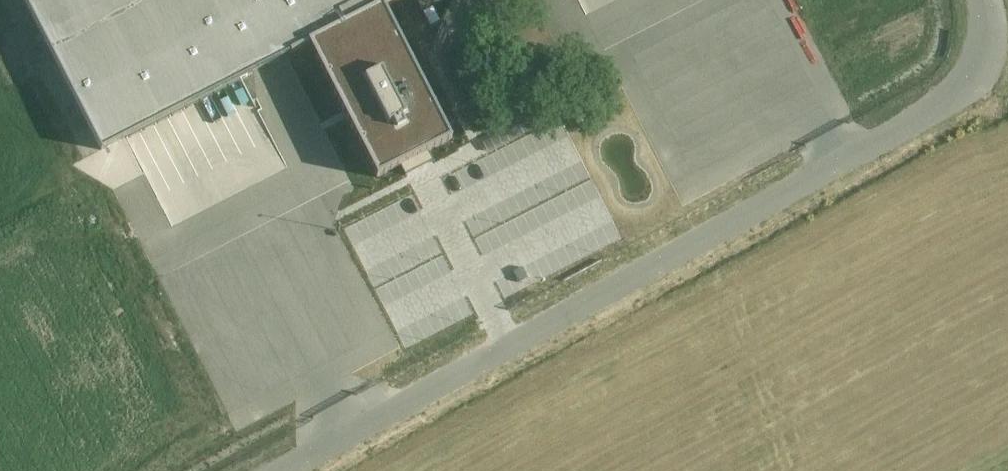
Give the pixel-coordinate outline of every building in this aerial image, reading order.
[(102,152),(290,55),(291,56),(309,46),(378,179),(401,167),(428,153),(452,141),(384,8),(400,0),(24,0),(102,152)] [(433,162),(428,153),(401,167),(405,176),(433,162)]
